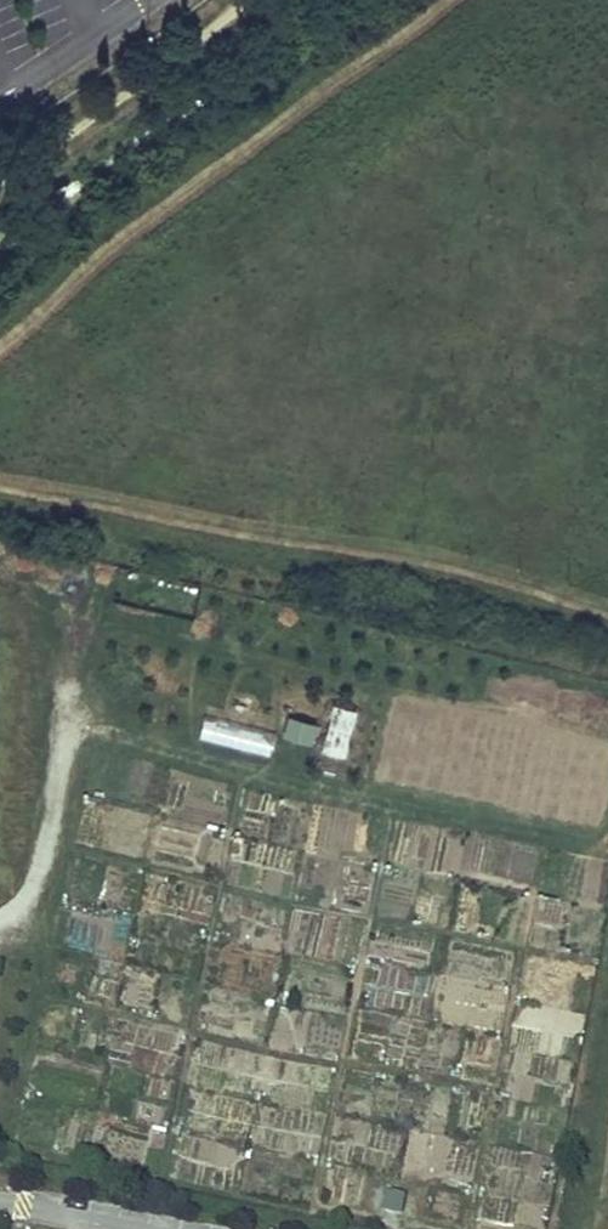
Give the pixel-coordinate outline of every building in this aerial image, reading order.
[(313,742),(318,722),(287,714),(282,735),(313,742)] [(269,750),(273,733),(204,721),(201,738),(269,750)] [(384,1209),(406,1211),(408,1192),(386,1189),(384,1209)]
